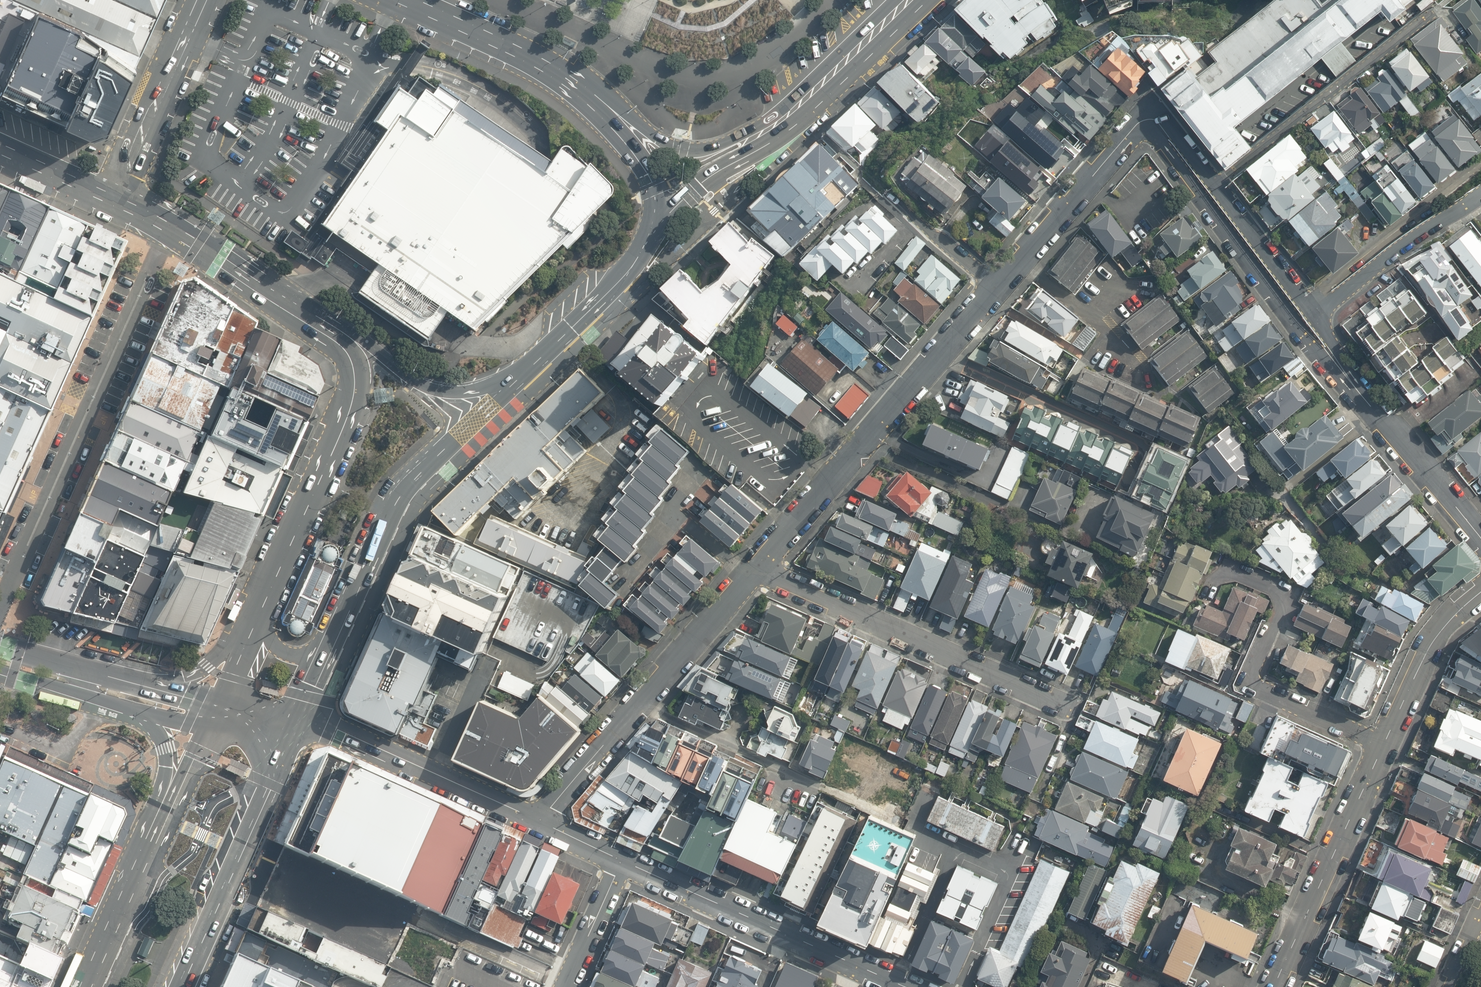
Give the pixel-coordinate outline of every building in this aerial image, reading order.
[(1,94),(38,10),(16,0),(0,0),(0,93),(1,94)] [(165,0),(16,0),(38,10),(106,40),(140,55),(165,0)] [(956,6),(1006,58),(1028,41),(1024,36),(1030,31),(1036,39),(1059,22),(1046,0),(962,0),(956,6)] [(1114,17),(1140,9),(1145,0),(1107,0),(1114,17)] [(1212,49),(1219,62),(1199,75),(1191,65),(1159,86),(1228,164),(1253,145),(1236,124),(1378,9),(1389,19),(1423,0),(1274,0),(1212,49)] [(1476,0),(1473,0),(1452,16),(1479,52),(1480,51),(1480,7),(1476,0)] [(106,40),(38,10),(1,94),(67,123),(106,40)] [(961,17),(948,29),(976,56),(988,46),(961,17)] [(1440,17),(1409,39),(1442,81),(1466,60),(1444,29),(1446,24),(1440,17)] [(993,76),(947,31),(931,47),(979,92),(993,76)] [(140,55),(106,40),(67,123),(96,137),(106,134),(140,55)] [(446,312),(474,330),(607,195),(607,191),(606,185),(567,146),(562,146),(551,162),(541,155),(438,85),(435,89),(417,77),(415,80),(409,76),(429,48),(420,43),(400,70),(398,69),(336,161),(351,172),(303,239),(291,230),(283,242),(309,260),(311,257),(323,266),(336,249),(371,273),(365,281),(357,292),(428,339),(434,329),(446,312)] [(1094,67),(1128,101),(1151,77),(1117,44),(1094,67)] [(1407,46),(1387,62),(1410,92),(1431,77),(1407,46)] [(949,64),(931,47),(911,67),(930,84),(949,64)] [(946,102),(905,63),(884,84),(925,123),(946,102)] [(1094,67),(1089,63),(1082,71),(1073,63),(1059,77),(1068,86),(1106,124),(1128,101),(1094,67)] [(1457,87),(1480,120),(1480,70),(1457,87)] [(1388,71),(1366,89),(1385,113),(1408,95),(1388,71)] [(913,112),(884,84),(865,105),(894,132),(913,112)] [(1080,133),(1089,142),(1106,124),(1068,86),(1055,99),(1041,86),(1032,95),(1061,123),(1075,137),(1080,133)] [(1336,105),(1358,134),(1369,125),(1373,130),(1387,119),(1361,86),(1336,105)] [(887,126),(865,105),(841,130),(863,151),(887,126)] [(998,126),(1020,149),(1043,171),(1075,137),(1061,123),(1046,139),(1015,109),(998,126)] [(1343,153),(1352,146),(1349,143),(1356,138),(1333,109),(1310,128),(1332,155),(1339,149),(1343,153)] [(1456,173),(1480,155),(1480,148),(1456,114),(1428,136),(1456,173)] [(1414,157),(1437,188),(1456,173),(1428,136),(1422,129),(1410,138),(1416,147),(1410,151),(1414,157)] [(1265,197),(1305,166),(1312,160),(1290,132),(1243,169),(1265,197)] [(859,188),(820,148),(749,215),(788,255),(859,188)] [(1020,149),(1008,162),(1014,167),(1004,177),(1027,199),(1049,177),(1043,171),(1020,149)] [(1373,179),(1401,215),(1419,201),(1396,170),(1380,149),(1361,163),(1373,179)] [(1330,155),(1321,162),(1337,181),(1346,174),(1330,155)] [(968,190),(923,156),(906,179),(950,213),(968,190)] [(1396,170),(1419,201),(1437,188),(1414,157),(1396,170)] [(1305,166),(1265,197),(1285,223),(1288,220),(1325,192),(1305,166)] [(1004,177),(999,171),(978,192),(1007,220),(1027,199),(1004,177)] [(1401,215),(1373,179),(1360,189),(1387,225),(1401,215)] [(1325,192),(1288,220),(1308,245),(1345,217),(1351,211),(1332,186),(1325,192)] [(8,192),(0,209),(0,273),(17,281),(48,209),(8,192)] [(900,230),(868,200),(821,250),(815,244),(793,267),(814,286),(829,270),(843,283),(869,255),(873,259),(900,230)] [(126,244),(48,209),(17,281),(95,315),(126,244)] [(1131,243),(1108,210),(1086,226),(1111,259),(1131,243)] [(1175,258),(1200,239),(1183,217),(1157,237),(1162,243),(1157,247),(1166,257),(1171,253),(1175,258)] [(1345,217),(1308,245),(1332,276),(1363,252),(1346,231),(1352,226),(1345,217)] [(783,261),(737,224),(716,242),(740,267),(712,294),(690,272),(660,293),(713,346),(783,261)] [(1451,246),(1480,285),(1480,236),(1475,228),(1451,246)] [(893,262),(904,271),(926,244),(916,235),(893,262)] [(1098,253),(1076,236),(1047,274),(1069,290),(1098,253)] [(1139,243),(1122,255),(1132,268),(1148,257),(1139,243)] [(1421,260),(1430,272),(1418,281),(1461,338),(1480,323),(1480,291),(1445,243),(1421,260)] [(1193,297),(1229,270),(1213,248),(1177,276),(1183,284),(1175,290),(1184,301),(1191,295),(1193,297)] [(906,276),(942,306),(963,281),(927,251),(906,276)] [(1229,270),(1193,297),(1215,327),(1251,299),(1229,270)] [(16,394),(50,410),(95,315),(17,281),(0,273),(0,387),(16,394)] [(900,297),(896,302),(925,326),(942,306),(906,276),(893,292),(900,297)] [(151,354),(203,378),(235,308),(196,278),(182,282),(151,354)] [(837,323),(871,352),(888,331),(881,325),(829,282),(823,289),(833,296),(821,310),(837,323)] [(1415,326),(1432,312),(1407,282),(1353,326),(1413,400),(1468,356),(1450,335),(1421,359),(1399,333),(1412,322),(1415,326)] [(1041,291),(1025,313),(1063,340),(1079,318),(1041,291)] [(1178,315),(1161,293),(1121,325),(1139,347),(1178,315)] [(897,338),(889,348),(900,357),(925,326),(896,302),(889,296),(878,310),(887,317),(881,325),(888,331),(897,338)] [(1259,384),(1295,356),(1257,305),(1221,332),(1259,384)] [(257,330),(259,324),(235,308),(203,378),(222,386),(230,390),(231,388),(257,330)] [(784,314),(775,324),(789,337),(798,328),(784,314)] [(704,359),(653,315),(607,369),(658,412),(704,359)] [(1062,349),(1012,320),(999,339),(1045,366),(1045,362),(1050,363),(1052,360),(1056,361),(1062,349)] [(871,352),(837,323),(819,345),(843,365),(853,373),(871,352)] [(277,409),(309,423),(320,398),(268,374),(283,342),(257,330),(231,388),(233,389),(256,400),(277,409)] [(1207,353),(1189,331),(1150,361),(1167,384),(1207,353)] [(843,365),(819,345),(807,335),(779,368),(816,398),(843,365)] [(1046,368),(995,340),(984,361),(1039,392),(1050,371),(1046,368)] [(208,416),(222,386),(203,378),(151,354),(131,399),(132,399),(131,401),(201,432),(206,419),(210,420),(211,417),(208,416)] [(816,398),(779,368),(766,356),(742,384),(787,421),(790,417),(804,429),(824,405),(816,398)] [(1187,384),(1209,413),(1233,395),(1211,366),(1187,384)] [(1202,417),(1083,368),(1072,394),(1131,419),(1130,422),(1191,444),(1202,417)] [(606,394),(581,369),(506,442),(436,510),(460,535),(497,498),(518,519),(588,451),(568,430),(606,394)] [(1294,377),(1261,403),(1269,413),(1261,419),(1271,431),(1311,399),(1294,377)] [(1008,396),(972,380),(961,403),(966,406),(960,418),(1003,438),(1010,424),(997,418),(1008,396)] [(851,420),(870,396),(852,382),(833,406),(851,420)] [(16,394),(0,387),(0,429),(16,394)] [(212,437),(285,470),(288,472),(310,423),(309,423),(277,409),(268,431),(246,421),(256,400),(233,389),(212,437)] [(1469,391),(1429,423),(1448,446),(1480,419),(1480,406),(1469,391)] [(3,510),(50,410),(16,394),(0,429),(0,509),(3,510)] [(132,399),(131,399),(129,398),(122,414),(123,415),(116,430),(195,465),(199,457),(191,453),(201,432),(131,401),(132,399)] [(1034,402),(1017,440),(1129,489),(1146,451),(1034,402)] [(1305,427),(1293,436),(1296,440),(1284,450),(1302,472),(1340,441),(1322,419),(1308,430),(1305,427)] [(695,452),(655,420),(639,442),(641,443),(630,458),(633,461),(622,475),(625,477),(614,491),(616,492),(605,507),(607,509),(597,523),(599,525),(588,540),(598,548),(594,554),(592,552),(585,561),(590,563),(579,585),(607,608),(624,594),(617,588),(630,573),(627,570),(646,548),(643,546),(655,532),(651,529),(661,517),(658,514),(670,499),(674,502),(687,488),(677,479),(687,468),(684,465),(695,452)] [(987,449),(932,425),(925,445),(979,468),(987,449)] [(1260,468),(1230,429),(1194,456),(1200,463),(1186,473),(1196,486),(1210,476),(1213,480),(1210,482),(1221,496),(1236,485),(1241,491),(1252,483),(1248,477),(1260,468)] [(195,465),(116,430),(110,446),(108,445),(101,462),(102,462),(103,463),(104,461),(173,491),(175,492),(184,470),(191,474),(195,465)] [(215,503),(265,516),(285,470),(212,437),(209,435),(184,494),(215,503)] [(1480,473),(1480,435),(1459,452),(1477,476),(1480,473)] [(1272,436),(1259,446),(1285,480),(1297,470),(1272,436)] [(1324,495),(1338,513),(1385,476),(1355,437),(1314,469),(1324,482),(1336,472),(1343,480),(1324,495)] [(1030,456),(1012,448),(992,492),(1009,499),(1021,478),(1030,456)] [(1139,495),(1137,500),(1167,511),(1168,507),(1170,507),(1188,463),(1153,449),(1135,494),(1139,495)] [(160,524),(173,491),(104,461),(103,463),(102,462),(80,513),(113,528),(121,510),(159,527),(160,524)] [(1060,470),(1054,482),(1044,477),(1029,512),(1064,528),(1079,493),(1073,490),(1079,478),(1060,470)] [(906,471),(884,497),(908,518),(931,493),(906,471)] [(1411,499),(1391,474),(1342,514),(1362,539),(1411,499)] [(729,479),(692,523),(730,555),(767,511),(729,479)] [(931,492),(918,519),(959,539),(967,522),(945,511),(952,495),(932,486),(930,491),(931,492)] [(201,533),(215,503),(184,494),(175,492),(173,491),(160,524),(185,530),(187,527),(201,533)] [(1156,512),(1113,497),(1094,538),(1115,545),(1114,548),(1134,556),(1156,512)] [(831,528),(824,544),(855,557),(870,563),(877,546),(891,552),(897,537),(903,539),(910,520),(908,519),(863,501),(856,519),(843,513),(836,530),(831,528)] [(1402,548),(1429,524),(1409,502),(1382,526),(1402,548)] [(172,552),(238,568),(265,516),(215,503),(201,533),(187,527),(185,530),(172,552)] [(150,546),(159,527),(121,510),(113,528),(114,528),(109,540),(145,556),(150,546)] [(114,528),(113,528),(80,513),(64,548),(98,563),(109,540),(114,528)] [(492,518),(482,540),(579,585),(590,563),(585,561),(492,518)] [(1269,537),(1260,543),(1261,544),(1254,550),(1262,558),(1259,563),(1280,574),(1281,571),(1287,579),(1290,577),(1298,587),(1314,575),(1312,573),(1321,566),(1320,555),(1312,550),(1311,540),(1308,533),(1301,533),(1297,529),(1294,527),(1290,525),(1286,524),(1282,523),(1278,522),(1274,523),(1274,528),(1269,529),(1269,537)] [(172,552),(185,530),(160,524),(159,527),(150,546),(172,552)] [(1429,524),(1402,548),(1421,569),(1448,545),(1429,524)] [(420,543),(413,559),(509,599),(518,578),(523,567),(427,527),(420,543)] [(687,532),(622,609),(659,641),(724,563),(687,532)] [(1388,538),(1380,545),(1389,555),(1397,549),(1388,538)] [(98,563),(74,614),(116,624),(117,623),(140,572),(146,557),(145,556),(109,540),(98,563)] [(1186,545),(1175,541),(1169,556),(1172,557),(1161,585),(1151,581),(1144,600),(1187,617),(1213,549),(1188,540),(1186,545)] [(1058,553),(1050,550),(1046,561),(1052,564),(1048,575),(1079,588),(1083,576),(1086,577),(1091,564),(1088,563),(1092,553),(1063,541),(1058,553)] [(952,552),(922,542),(902,587),(932,600),(952,552)] [(852,564),(855,557),(824,544),(820,543),(809,568),(860,592),(869,572),(852,564)] [(1476,562),(1461,543),(1434,566),(1435,567),(1426,575),(1428,577),(1415,587),(1418,590),(1412,594),(1431,604),(1442,595),(1444,597),(1476,571),(1476,562)] [(316,627),(342,569),(339,568),(342,559),(338,558),(338,551),(336,547),(333,544),(328,544),(325,545),(322,547),(320,550),(315,548),(286,615),(283,622),(287,624),(287,629),(288,633),(292,636),(296,637),(301,636),(304,632),(309,634),(313,625),(316,627)] [(140,572),(154,576),(158,568),(164,571),(172,552),(150,546),(145,556),(146,557),(140,572)] [(98,563),(64,548),(40,600),(44,606),(74,614),(98,563)] [(238,568),(172,552),(164,571),(160,579),(139,627),(205,642),(228,590),(234,577),(238,568)] [(973,564),(953,556),(931,607),(946,614),(942,627),(952,633),(974,581),(967,578),(973,564)] [(413,559),(391,610),(483,652),(509,599),(413,559)] [(1010,578),(986,567),(964,615),(989,626),(1010,578)] [(140,572),(117,623),(139,627),(160,579),(154,576),(140,572)] [(525,573),(495,639),(500,641),(549,664),(556,648),(572,656),(600,605),(525,573)] [(1372,603),(1408,621),(1415,624),(1425,605),(1382,583),(1372,603)] [(1035,594),(1010,584),(992,628),(994,629),(992,634),(1014,643),(1015,640),(1018,641),(1033,606),(1030,605),(1035,594)] [(1227,634),(1240,603),(1245,592),(1234,587),(1224,611),(1204,602),(1194,625),(1225,639),(1227,634)] [(1256,610),(1252,608),(1256,599),(1248,596),(1244,604),(1240,603),(1227,634),(1243,641),(1256,610)] [(1305,600),(1292,628),(1341,650),(1353,622),(1305,600)] [(1369,601),(1360,618),(1373,624),(1368,634),(1364,632),(1358,644),(1388,660),(1408,621),(1372,603),(1369,601)] [(761,644),(789,657),(790,655),(795,645),(806,620),(771,604),(763,622),(770,625),(761,644)] [(1067,635),(1058,631),(1056,635),(1043,662),(1067,674),(1094,615),(1077,607),(1073,614),(1077,615),(1067,635)] [(356,712),(402,732),(416,701),(420,703),(427,689),(442,653),(476,668),(483,652),(391,610),(352,696),(351,698),(350,700),(350,702),(350,705),(351,708),(353,710),(356,712)] [(1119,633),(1095,621),(1081,651),(1083,651),(1076,666),(1098,676),(1119,633)] [(819,668),(836,629),(823,623),(815,640),(809,637),(804,649),(795,645),(790,655),(819,668)] [(1036,626),(1023,653),(1043,662),(1056,635),(1036,626)] [(1233,650),(1181,627),(1166,660),(1191,672),(1193,669),(1220,681),(1233,650)] [(1460,645),(1480,659),(1480,628),(1460,645)] [(598,655),(624,677),(641,657),(643,657),(648,654),(648,647),(642,645),(641,646),(621,629),(614,637),(606,631),(599,639),(589,632),(582,639),(599,654),(598,655)] [(829,687),(848,644),(852,636),(836,629),(819,668),(813,682),(828,689),(829,687)] [(781,677),(789,657),(761,644),(745,637),(738,652),(742,653),(740,659),(781,677)] [(849,686),(864,652),(848,644),(829,687),(845,694),(849,686)] [(1307,655),(1288,647),(1280,665),(1299,673),(1295,681),(1322,693),(1335,664),(1308,652),(1307,655)] [(880,707),(896,672),(893,671),(896,663),(865,649),(864,652),(849,686),(858,691),(855,698),(879,709),(880,707)] [(575,667),(608,696),(623,680),(589,651),(575,667)] [(770,700),(781,677),(740,659),(734,656),(727,672),(733,675),(730,682),(736,685),(770,700)] [(1460,658),(1455,665),(1449,681),(1480,696),(1480,667),(1460,658)] [(1382,671),(1363,662),(1344,701),(1363,710),(1382,671)] [(736,685),(730,682),(701,669),(702,667),(696,664),(675,689),(688,694),(718,707),(719,704),(726,708),(736,685)] [(905,725),(908,727),(927,684),(929,679),(902,667),(900,673),(896,671),(896,672),(880,707),(883,708),(882,711),(885,713),(882,720),(903,729),(905,725)] [(535,684),(501,669),(495,686),(487,683),(483,693),(495,698),(496,694),(501,696),(499,700),(512,706),(515,696),(528,702),(535,684)] [(565,689),(593,713),(606,696),(579,673),(565,689)] [(282,685),(263,680),(264,686),(260,692),(279,696),(279,690),(279,689),(282,685)] [(1178,695),(1168,690),(1162,703),(1221,729),(1221,728),(1233,734),(1237,725),(1233,723),(1242,702),(1191,680),(1189,685),(1184,683),(1178,695)] [(542,693),(580,727),(593,713),(565,689),(560,685),(557,688),(548,681),(542,693)] [(931,737),(950,694),(927,684),(908,727),(904,736),(921,743),(925,734),(931,737)] [(401,733),(430,746),(438,729),(425,723),(438,694),(427,689),(420,703),(416,701),(402,732),(401,733)] [(1162,709),(1113,690),(1109,700),(1103,698),(1096,716),(1140,732),(1141,731),(1148,734),(1152,722),(1156,724),(1162,709)] [(521,718),(483,701),(456,758),(521,788),(527,788),(533,786),(538,783),(584,731),(580,727),(545,695),(534,691),(521,718)] [(931,738),(949,746),(969,700),(951,692),(950,694),(931,737),(931,738)] [(718,707),(688,694),(677,719),(694,726),(697,720),(719,730),(728,711),(718,707)] [(973,746),(988,713),(990,708),(969,700),(949,746),(966,753),(965,756),(976,761),(980,752),(972,748),(973,746)] [(1258,707),(1243,701),(1235,718),(1250,725),(1258,707)] [(807,723),(772,705),(761,728),(790,743),(796,746),(807,723)] [(1446,705),(1430,745),(1450,753),(1452,747),(1476,756),(1475,761),(1480,763),(1480,719),(1446,705)] [(1004,759),(1018,727),(988,713),(973,746),(1004,759)] [(1349,746),(1277,716),(1261,753),(1269,757),(1294,767),(1296,760),(1336,777),(1349,746)] [(1140,738),(1096,719),(1085,747),(1134,768),(1140,753),(1134,750),(1140,738)] [(1056,734),(1023,720),(1000,771),(1023,782),(1022,785),(1031,789),(1056,734)] [(781,761),(790,743),(761,728),(754,724),(743,747),(767,759),(769,755),(781,761)] [(657,765),(669,737),(670,734),(655,727),(651,736),(649,735),(645,744),(641,742),(636,752),(657,765)] [(1224,744),(1188,727),(1165,782),(1200,797),(1224,744)] [(671,773),(684,744),(686,741),(683,740),(683,739),(674,734),(672,738),(669,737),(657,765),(671,773)] [(836,752),(812,740),(798,768),(823,780),(836,752)] [(703,789),(717,759),(684,744),(671,773),(687,782),(703,789)] [(836,752),(823,780),(853,795),(869,761),(839,747),(836,752)] [(906,809),(919,775),(902,768),(906,756),(887,748),(880,764),(891,768),(885,781),(890,783),(883,800),(906,809)] [(1124,767),(1082,750),(1077,753),(1075,758),(1076,761),(1074,766),(1070,768),(1070,771),(1070,777),(1111,796),(1124,767)] [(1423,750),(1416,765),(1450,780),(1452,776),(1480,788),(1480,785),(1480,775),(1423,750)] [(633,751),(608,779),(638,798),(643,802),(648,795),(662,804),(667,796),(675,801),(687,782),(671,773),(657,765),(636,752),(633,751)] [(485,826),(326,756),(285,849),(444,918),(485,826)] [(703,789),(719,796),(730,771),(733,766),(730,765),(732,761),(721,756),(719,760),(717,759),(703,789)] [(91,795),(6,757),(0,770),(0,831),(36,847),(24,875),(29,878),(50,887),(68,847),(91,795)] [(1294,767),(1269,757),(1247,809),(1269,819),(1274,807),(1287,812),(1281,825),(1305,835),(1327,782),(1303,772),(1299,782),(1289,778),(1294,767)] [(951,764),(942,759),(935,772),(944,777),(951,764)] [(249,768),(231,760),(231,765),(226,769),(245,777),(244,772),(249,768)] [(1447,783),(1415,770),(1408,785),(1458,806),(1464,792),(1446,785),(1447,783)] [(714,809),(742,821),(752,800),(759,784),(730,771),(719,796),(714,809)] [(609,828),(620,833),(638,798),(608,779),(608,780),(602,775),(574,807),(577,822),(606,835),(609,828)] [(1105,796),(1065,779),(1052,807),(1097,826),(1104,811),(1099,809),(1105,796)] [(1458,806),(1408,785),(1398,809),(1420,817),(1418,821),(1448,833),(1453,821),(1445,817),(1447,811),(1455,814),(1458,806)] [(1162,803),(1147,797),(1142,811),(1146,813),(1132,845),(1167,859),(1190,804),(1166,794),(1162,803)] [(125,809),(91,795),(68,847),(91,857),(99,838),(115,845),(127,818),(125,809)] [(1004,825),(939,795),(928,819),(993,849),(1004,825)] [(646,844),(675,801),(667,796),(662,804),(655,813),(639,806),(622,834),(618,842),(642,852),(646,845),(646,844)] [(726,860),(745,869),(778,884),(779,881),(781,882),(785,874),(786,875),(801,845),(772,832),(781,814),(752,800),(742,821),(741,825),(725,858),(727,859),(726,860)] [(1133,811),(1112,802),(1099,830),(1120,840),(1133,811)] [(816,909),(858,820),(857,820),(858,818),(848,814),(849,813),(844,811),(843,813),(827,805),(825,808),(825,807),(781,898),(814,914),(817,909),(816,909)] [(1089,826),(1049,807),(1036,836),(1067,850),(1068,848),(1095,860),(1100,851),(1088,845),(1092,835),(1091,834),(1093,830),(1088,828),(1089,826)] [(699,827),(682,860),(717,875),(725,858),(741,825),(707,810),(699,827)] [(918,835),(871,813),(820,925),(867,946),(918,835)] [(657,834),(650,846),(682,860),(699,827),(674,815),(663,837),(657,834)] [(1440,834),(1396,815),(1384,841),(1433,861),(1438,848),(1435,847),(1440,834)] [(1470,841),(1480,846),(1480,817),(1470,841)] [(1248,829),(1239,825),(1224,860),(1224,866),(1264,882),(1277,852),(1271,850),(1275,840),(1262,834),(1263,832),(1249,826),(1248,829)] [(444,918),(464,927),(469,916),(466,914),(473,900),(471,900),(475,892),(477,892),(502,838),(500,837),(502,833),(485,826),(444,918)] [(492,906),(521,841),(504,833),(502,838),(477,892),(475,892),(471,900),(473,900),(466,914),(469,916),(464,927),(480,934),(492,906)] [(91,857),(68,847),(50,887),(86,903),(88,904),(115,845),(99,838),(91,857)] [(526,885),(542,850),(521,841),(492,906),(510,913),(523,884),(526,885)] [(942,856),(914,844),(870,946),(902,960),(916,929),(912,927),(920,908),(913,905),(918,895),(926,899),(940,869),(937,868),(942,856)] [(1435,867),(1382,844),(1370,872),(1423,895),(1435,867)] [(534,914),(553,874),(559,859),(542,850),(526,885),(523,884),(510,913),(526,921),(530,922),(534,914)] [(1040,857),(1000,949),(989,944),(974,977),(998,986),(1005,986),(1017,960),(1025,964),(1067,868),(1040,857)] [(1161,872),(1122,857),(1114,875),(1110,873),(1089,919),(1107,926),(1104,932),(1129,942),(1161,872)] [(1480,864),(1462,857),(1455,874),(1473,881),(1480,864)] [(725,858),(717,875),(739,885),(745,869),(726,860),(727,859),(725,858)] [(1107,870),(1090,862),(1068,910),(1086,917),(1107,870)] [(960,867),(940,911),(980,929),(1000,885),(960,867)] [(571,904),(580,886),(573,883),(572,881),(566,878),(564,879),(553,874),(534,914),(536,915),(532,925),(550,933),(552,929),(554,930),(557,924),(561,926),(569,910),(570,910),(573,905),(571,904)] [(50,887),(29,878),(8,925),(23,932),(20,940),(18,944),(57,961),(64,947),(69,949),(83,918),(81,915),(86,903),(50,887)] [(1423,900),(1370,878),(1360,900),(1374,906),(1372,909),(1397,919),(1399,915),(1415,921),(1423,900)] [(1471,882),(1462,879),(1454,900),(1463,904),(1471,882)] [(626,926),(625,928),(659,943),(665,945),(668,937),(675,940),(681,925),(676,923),(677,920),(672,918),(674,915),(663,910),(662,911),(652,907),(653,905),(641,900),(640,903),(637,902),(636,904),(631,902),(629,908),(626,907),(619,923),(626,926)] [(1192,902),(1162,970),(1188,982),(1207,940),(1233,952),(1231,957),(1246,963),(1259,932),(1192,902)] [(526,921),(510,913),(492,906),(480,934),(513,949),(514,947),(518,949),(523,939),(518,937),(526,921)] [(1397,934),(1381,918),(1354,906),(1341,933),(1388,954),(1397,934)] [(1458,915),(1439,906),(1430,924),(1450,933),(1458,915)] [(258,908),(249,929),(339,970),(376,986),(381,986),(391,968),(258,908)] [(707,936),(723,943),(728,931),(699,919),(691,939),(704,944),(707,936)] [(954,929),(933,920),(913,964),(928,970),(930,967),(936,970),(954,929)] [(659,943),(625,928),(624,930),(619,928),(611,947),(615,949),(614,949),(649,966),(650,964),(665,971),(672,956),(656,950),(659,943)] [(312,986),(332,986),(339,970),(249,929),(238,955),(312,986)] [(974,938),(954,929),(936,970),(941,972),(939,975),(954,982),(974,938)] [(0,931),(0,986),(57,986),(67,965),(57,961),(18,944),(20,940),(0,931)] [(1383,957),(1330,933),(1319,958),(1374,983),(1378,974),(1391,979),(1395,970),(1391,968),(1394,962),(1383,957)] [(148,958),(155,942),(145,937),(138,954),(148,958)] [(1442,946),(1422,938),(1413,958),(1433,967),(1442,946)] [(737,946),(718,986),(760,986),(771,962),(737,946)] [(1063,946),(1059,955),(1048,950),(1038,970),(1046,974),(1043,982),(1040,981),(1037,986),(1074,986),(1088,958),(1063,946)] [(614,949),(613,952),(609,950),(604,962),(608,964),(605,971),(639,986),(639,985),(643,986),(658,986),(662,978),(647,971),(649,966),(614,949)] [(238,955),(223,986),(312,986),(238,955)] [(681,957),(667,986),(705,986),(713,971),(681,957)] [(787,960),(774,986),(814,986),(819,975),(787,960)] [(605,971),(599,968),(591,986),(639,986),(605,971)] [(1338,972),(1331,986),(1375,986),(1338,972)]
